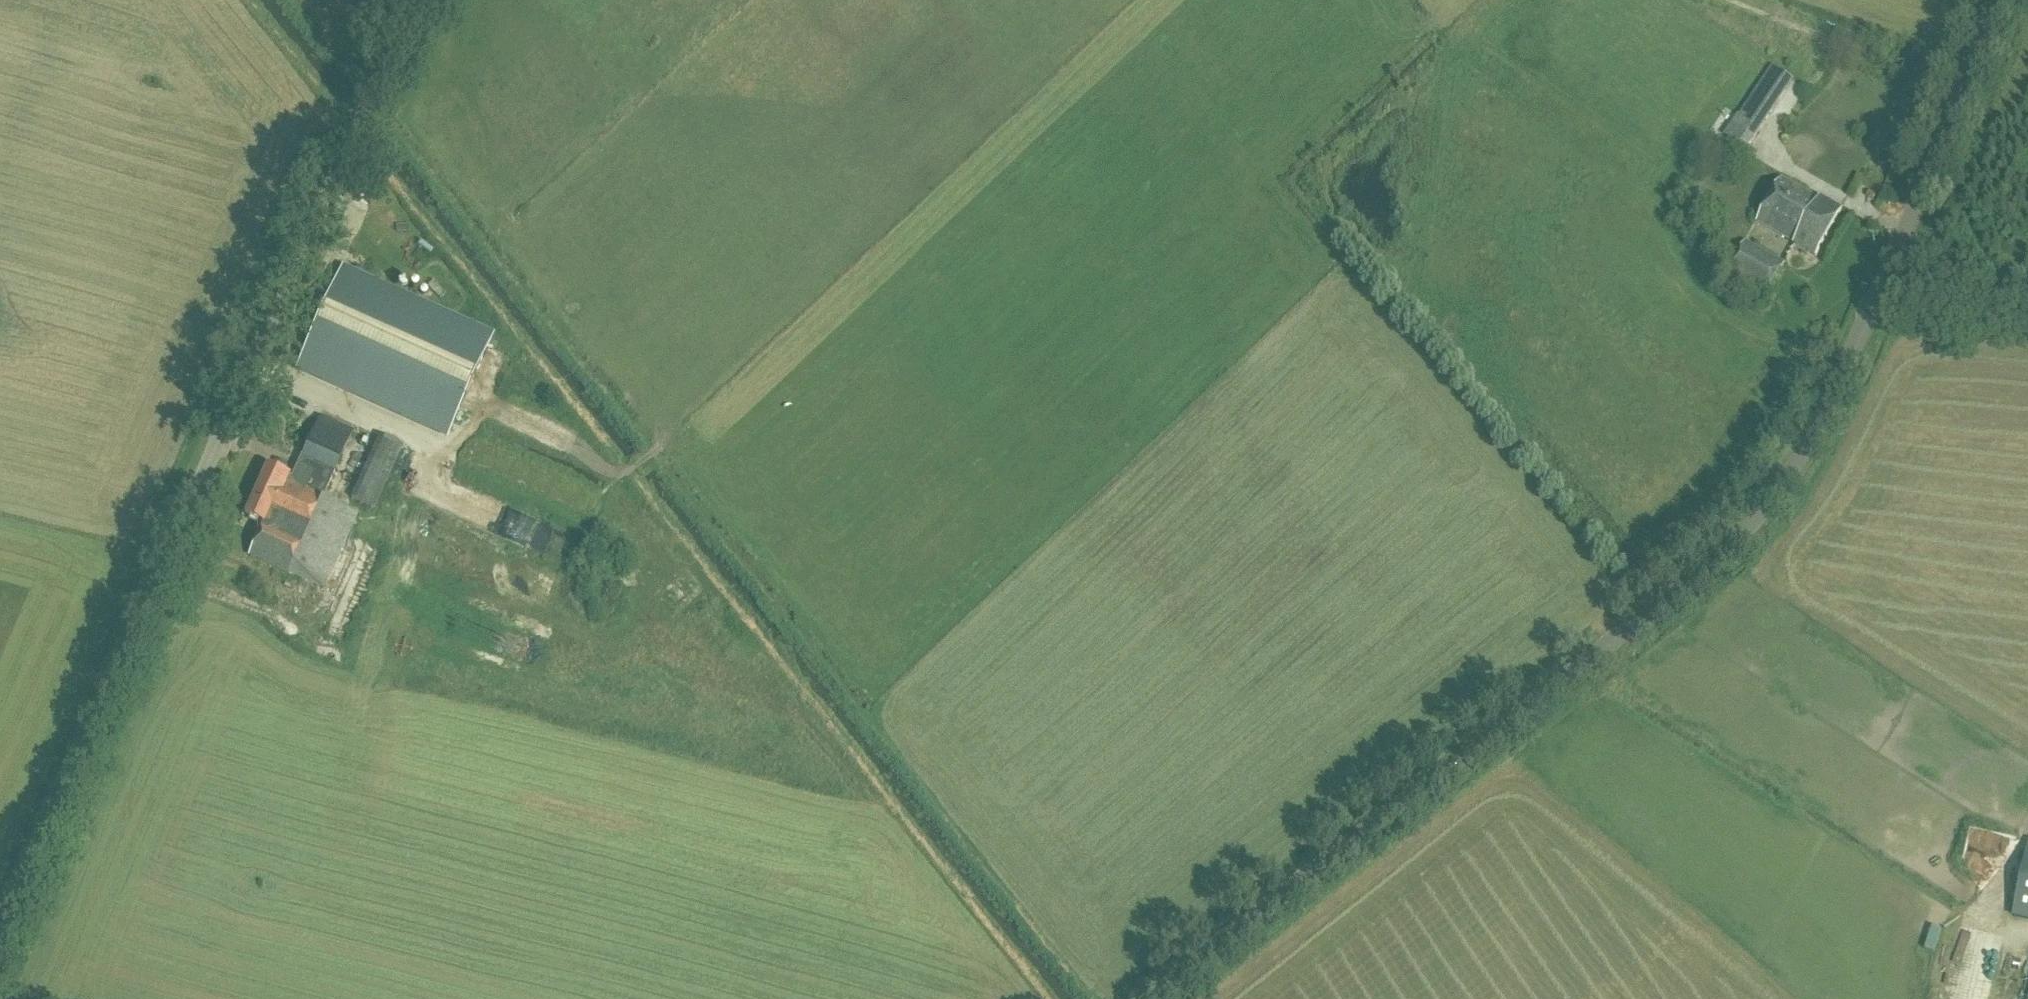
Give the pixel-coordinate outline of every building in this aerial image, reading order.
[(1724,137),(1747,153),(1795,82),(1773,67),(1724,137)] [(1757,224),(1816,257),(1842,211),(1821,199),(1820,201),(1782,180),(1757,224)] [(1728,274),(1767,296),(1784,265),(1746,243),(1728,274)] [(298,368),(448,436),(492,337),(343,270),(298,368)] [(1755,301),(1762,305),(1765,300),(1758,296),(1755,301)] [(249,556),(324,590),(358,515),(323,499),(353,432),(320,417),(292,479),(268,468),(246,517),(263,525),(249,556)] [(351,499),(374,509),(402,446),(380,436),(351,499)] [(2027,922),(2027,848),(2012,919),(2027,922)]
